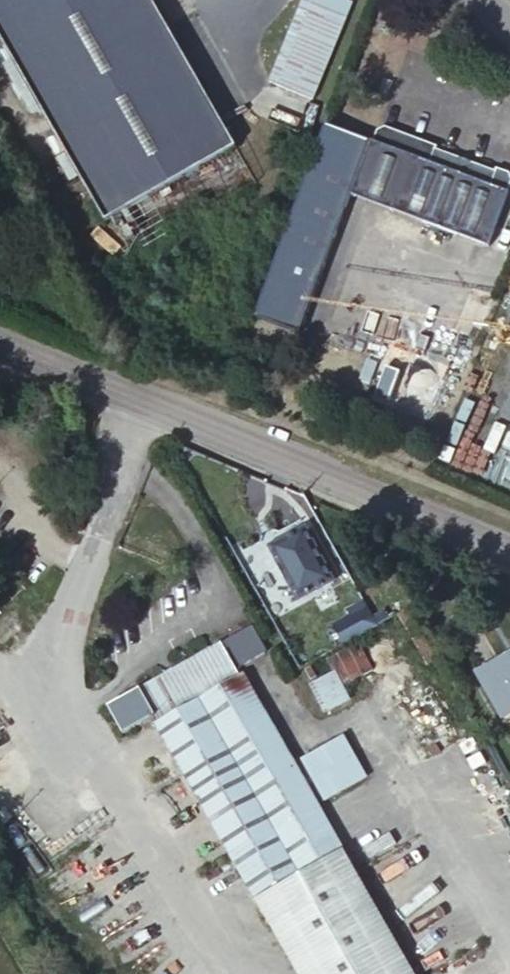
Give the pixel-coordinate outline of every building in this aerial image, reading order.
[(228,161),(137,0),(0,0),(0,62),(97,234),(228,161)] [(269,82),(313,100),(353,3),(346,0),(303,0),(269,82)] [(379,87),(373,85),(364,108),(370,110),(379,87)] [(352,196),(489,247),(509,186),(509,175),(509,173),(496,169),(495,172),(436,150),(437,147),(385,127),(377,131),(373,143),(325,125),(254,317),(300,334),(352,196)] [(277,510),(257,521),(260,530),(250,536),(278,587),(318,566),(290,513),(281,518),(277,510)] [(338,587),(321,596),(332,614),(348,605),(338,587)] [(366,604),(332,623),(345,647),(380,628),(366,604)] [(204,632),(91,694),(106,721),(139,702),(142,707),(138,710),(258,928),(347,879),(226,661),(222,664),(204,632)] [(494,708),(509,700),(509,638),(468,661),(494,708)] [(316,664),(295,677),(309,703),(331,691),(316,664)] [(348,768),(326,727),(287,749),(309,789),(348,768)] [(290,973),(410,973),(347,879),(258,928),(290,973)]
